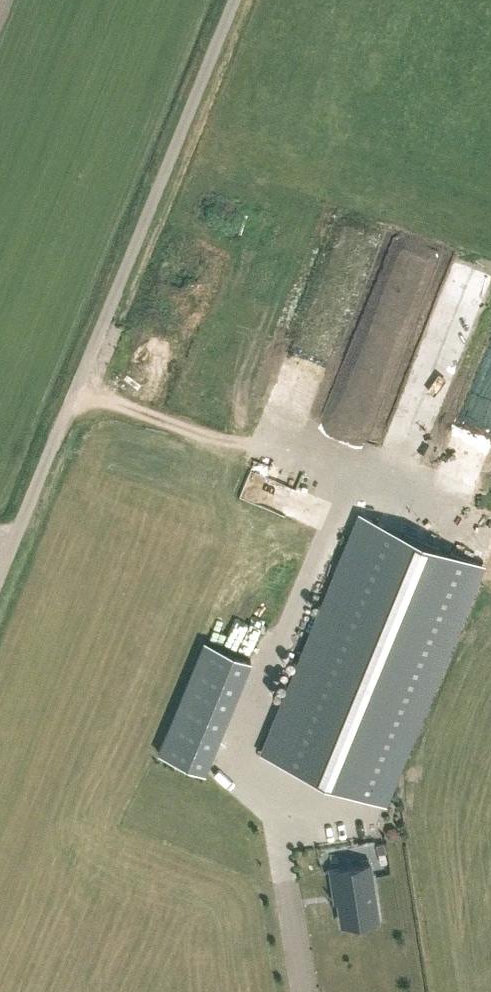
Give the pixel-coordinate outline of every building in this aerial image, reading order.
[(459,435),(486,445),(490,431),(490,348),(459,435)] [(264,751),(383,800),(481,563),(362,514),(264,751)] [(205,770),(213,750),(167,731),(158,751),(205,770)] [(376,842),(378,852),(386,851),(384,841),(376,842)] [(338,890),(343,922),(349,921),(377,917),(371,874),(369,862),(331,867),(334,890),(338,890)]
